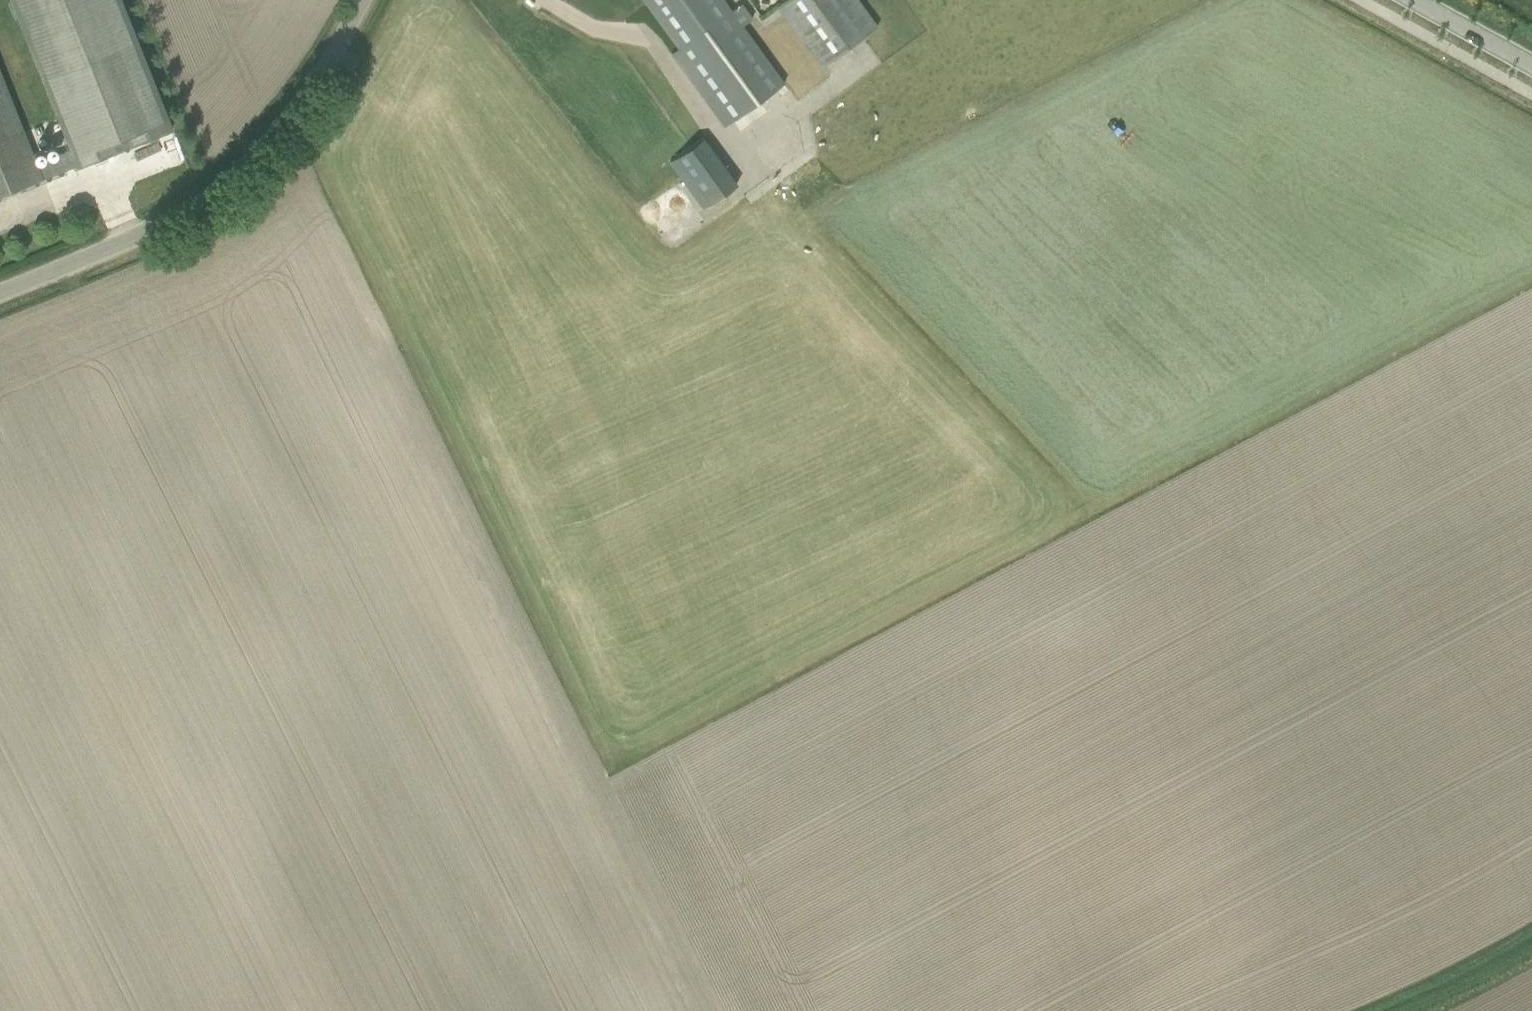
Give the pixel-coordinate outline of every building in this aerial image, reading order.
[(71,147),(36,161),(42,177),(78,163),(78,165),(173,128),(122,0),(13,0),(71,147)] [(679,48),(672,54),(725,127),(784,84),(723,0),(644,0),(679,48)] [(778,8),(821,65),(863,35),(876,26),(857,0),(789,0),(778,8)] [(43,179),(42,177),(36,161),(0,71),(0,196),(43,179)] [(750,205),(687,116),(654,140),(683,180),(718,228),(750,205)]
